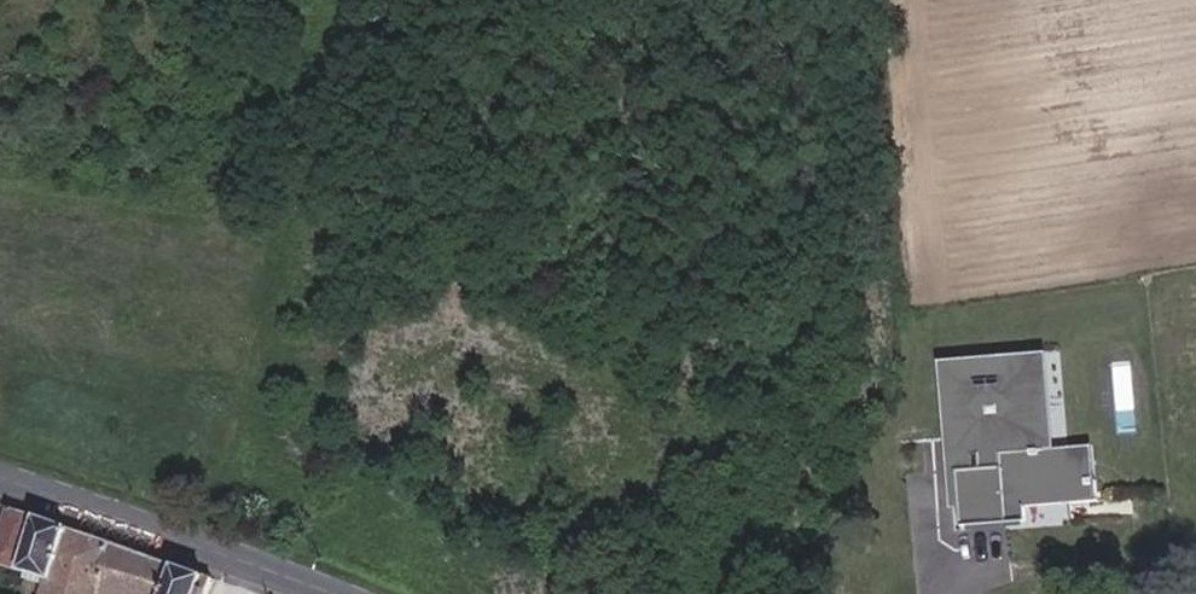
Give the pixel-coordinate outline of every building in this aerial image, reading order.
[(1061,447),(1054,358),(967,365),(973,433),(998,431),(1001,459),(979,460),(983,511),(1043,506),(1042,493),(1108,488),(1106,468),(1096,468),(1095,463),(1050,467),(1049,448),(1061,447)] [(76,591),(89,547),(0,522),(0,576),(30,584),(27,593),(75,593),(76,591)] [(88,593),(183,593),(190,575),(89,547),(76,591),(88,593)]
